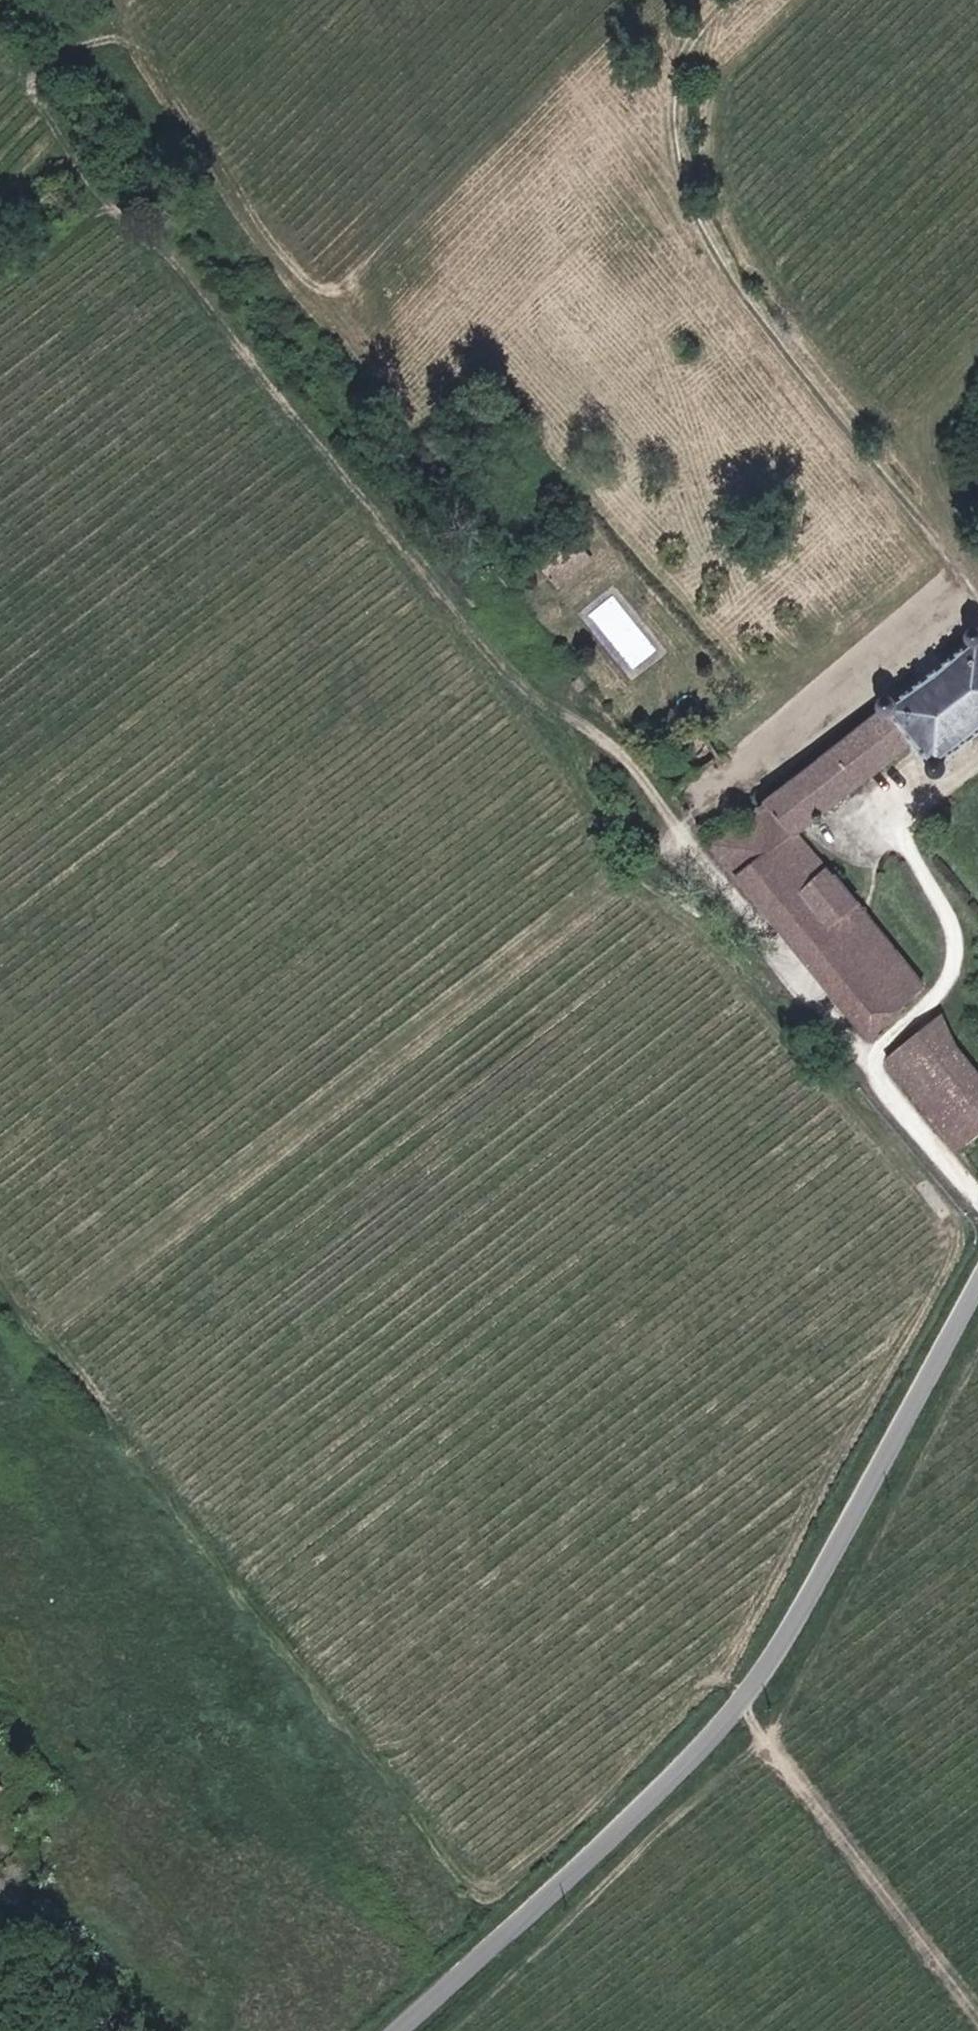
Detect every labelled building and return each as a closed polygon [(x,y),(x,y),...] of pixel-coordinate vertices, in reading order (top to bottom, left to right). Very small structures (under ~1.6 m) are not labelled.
[(570,536),(538,565),(558,587),(590,558),(570,536)] [(916,744),(929,760),(927,763),(927,766),(927,769),(928,772),(929,774),(932,776),(935,777),(939,777),(942,777),(944,775),(947,773),(948,771),(949,768),(949,764),(948,762),(947,761),(977,736),(977,626),(976,626),(974,626),(971,627),(969,628),(967,630),(966,631),(966,633),(965,635),(965,638),(966,642),(967,644),(943,663),(940,659),(935,652),(916,667),(921,673),(925,678),(898,699),(896,696),(893,694),(889,693),(886,693),(884,693),(880,695),(878,698),(877,702),(877,705),(878,709),(880,712),(883,714),(887,715),(889,715),(892,714),(916,744)] [(892,714),(887,708),(766,798),(706,846),(737,884),(868,1041),(900,1015),(931,990),(859,904),(836,875),(833,877),(797,834),(816,819),(818,820),(819,820),(821,820),(823,820),(825,819),(826,817),(826,816),(827,815),(827,813),(826,812),(916,744),(892,714)] [(957,1044),(943,1013),(918,1033),(882,1063),(957,1154),(977,1137),(977,1070),(957,1044)]
